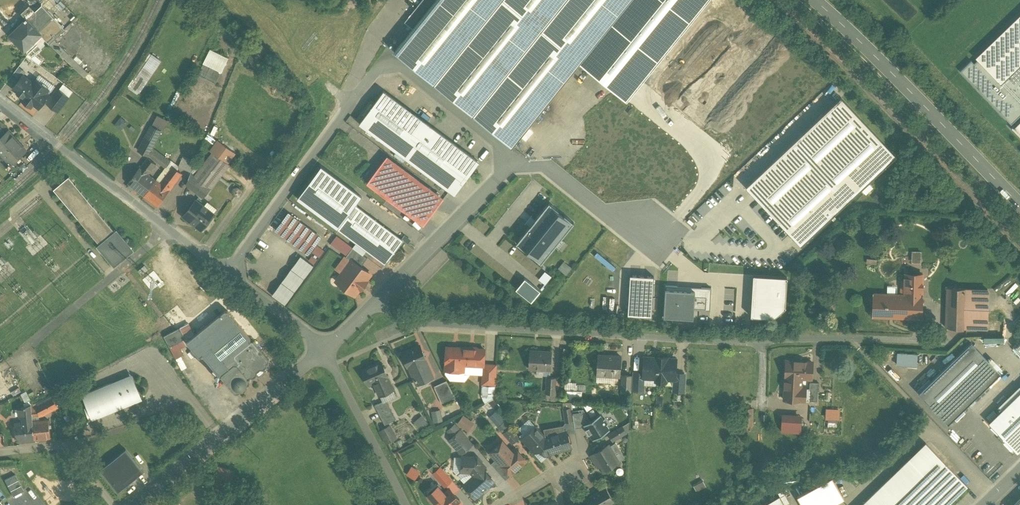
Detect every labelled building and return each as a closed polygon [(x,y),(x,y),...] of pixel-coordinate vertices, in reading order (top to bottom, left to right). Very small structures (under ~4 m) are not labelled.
[(413,29),(394,51),(513,147),(580,63),(631,0),(436,0),(413,29)] [(405,22),(413,29),(436,0),(423,0),(405,22)] [(580,63),(626,101),(707,0),(631,0),(580,63)] [(42,5),(35,12),(30,6),(21,14),(27,19),(50,44),(75,68),(79,64),(54,40),(65,30),(42,5)] [(959,71),(1013,127),(1019,120),(1019,11),(959,71)] [(50,44),(27,19),(25,21),(26,21),(10,36),(28,54),(38,45),(41,49),(48,42),(50,44)] [(211,49),(205,64),(224,72),(231,58),(211,49)] [(218,83),(222,71),(203,65),(199,77),(218,83)] [(33,83),(23,76),(14,89),(26,98),(23,101),(31,107),(34,104),(39,108),(51,92),(36,80),(33,83)] [(68,98),(58,90),(48,103),(58,111),(68,98)] [(480,162),(384,91),(359,123),(455,195),(480,162)] [(746,186),(802,245),(897,155),(841,96),(746,186)] [(260,121),(251,113),(245,120),(254,128),(260,121)] [(121,118),(116,125),(122,130),(128,122),(121,118)] [(1013,127),(1011,129),(1019,138),(1019,120),(1013,127)] [(9,131),(0,139),(0,152),(3,155),(4,154),(12,163),(20,157),(26,151),(9,131)] [(151,132),(141,152),(149,156),(159,137),(151,132)] [(213,153),(195,177),(199,180),(211,189),(229,165),(213,153)] [(12,163),(6,168),(16,178),(29,166),(20,157),(12,163)] [(195,162),(183,157),(179,167),(191,172),(195,162)] [(148,158),(140,168),(128,183),(130,185),(128,187),(133,191),(134,189),(144,196),(156,180),(149,175),(156,165),(148,158)] [(442,201),(385,159),(367,183),(424,225),(442,201)] [(173,166),(160,183),(170,190),(182,174),(173,166)] [(361,197),(321,167),(297,199),(338,229),(355,205),(361,197)] [(117,231),(116,233),(69,177),(54,189),(101,245),(99,246),(115,265),(133,250),(117,231)] [(160,183),(156,180),(144,196),(158,206),(170,191),(170,190),(160,183)] [(199,180),(192,189),(204,198),(211,189),(199,180)] [(214,215),(196,201),(183,216),(202,230),(214,215)] [(549,203),(517,243),(542,264),(574,223),(549,203)] [(404,241),(355,205),(338,229),(357,243),(353,247),(363,255),(367,250),(386,265),(404,241)] [(320,237),(289,214),(277,230),(308,253),(320,237)] [(353,247),(342,239),(337,246),(348,254),(353,247)] [(348,254),(346,257),(352,262),(353,261),(361,267),(368,258),(363,255),(353,247),(348,254)] [(923,262),(923,252),(915,252),(914,262),(923,262)] [(361,267),(353,261),(352,262),(337,282),(355,295),(359,290),(360,291),(368,280),(366,279),(370,274),(361,267)] [(560,268),(567,275),(573,268),(566,262),(560,268)] [(547,271),(541,279),(547,284),(553,277),(547,271)] [(923,275),(905,275),(905,287),(905,295),(904,319),(922,319),(923,295),(923,275)] [(541,291),(525,278),(516,289),(532,302),(541,291)] [(631,320),(654,321),(656,281),(633,280),(631,320)] [(789,283),(755,281),(753,322),(775,323),(788,313),(789,283)] [(716,287),(664,284),(662,322),(696,324),(696,315),(715,316),(716,287)] [(967,289),(947,288),(946,328),(966,329),(967,289)] [(989,290),(967,289),(966,329),(988,330),(988,322),(986,322),(987,311),(989,311),(989,290)] [(901,295),(873,294),(872,310),(870,311),(870,316),(872,317),(904,319),(905,295),(901,295)] [(989,311),(987,311),(986,322),(988,322),(1004,323),(1004,312),(989,311)] [(186,339),(180,328),(164,336),(169,347),(186,339)] [(254,341),(251,341),(234,355),(234,357),(239,363),(237,364),(234,364),(222,374),(222,377),(235,393),(238,393),(241,391),(243,391),(247,388),(247,385),(250,383),(250,380),(249,379),(251,377),(253,378),(257,375),(258,371),(260,369),(264,369),(267,366),(268,363),(269,362),(269,359),(254,341)] [(971,343),(919,394),(948,424),(954,419),(956,421),(965,412),(962,410),(1001,373),(971,343)] [(420,346),(402,353),(409,369),(410,368),(417,384),(434,377),(420,346)] [(462,348),(447,347),(446,370),(455,371),(455,372),(456,372),(457,365),(462,365),(463,373),(471,373),(471,365),(484,366),(485,349),(477,349),(477,347),(462,347),(462,348)] [(552,352),(530,351),(529,369),(551,370),(552,352)] [(900,352),(900,366),(921,366),(921,353),(900,352)] [(621,357),(598,355),(597,375),(620,377),(621,357)] [(656,358),(644,358),(643,373),(643,377),(644,377),(656,378),(656,381),(666,382),(666,379),(674,379),(675,379),(675,373),(676,359),(667,359),(667,358),(656,357),(656,358)] [(813,363),(787,361),(784,400),(800,401),(801,388),(800,388),(800,379),(812,379),(813,363)] [(381,363),(362,371),(369,385),(374,383),(380,396),(393,390),(381,363)] [(497,365),(490,364),(489,385),(496,386),(497,365)] [(644,377),(643,377),(643,373),(634,372),(633,390),(643,391),(644,377)] [(675,373),(675,379),(674,379),(674,391),(683,392),(684,374),(675,373)] [(132,374),(82,395),(87,407),(85,408),(90,421),(143,399),(132,374)] [(632,376),(623,376),(622,393),(631,393),(632,376)] [(556,378),(547,378),(546,394),(555,394),(556,378)] [(447,381),(434,387),(442,404),(456,397),(447,381)] [(819,383),(810,382),(809,389),(801,388),(800,401),(817,402),(819,383)] [(0,392),(0,405),(21,394),(16,384),(0,392)] [(989,423),(1017,453),(1019,450),(1019,393),(989,423)] [(53,397),(38,405),(38,403),(31,405),(33,417),(39,417),(44,415),(58,408),(53,397)] [(386,400),(375,406),(385,425),(397,419),(386,400)] [(31,405),(19,408),(20,417),(23,419),(23,423),(16,424),(18,441),(35,439),(33,422),(33,417),(31,405)] [(571,408),(564,409),(566,423),(573,422),(571,408)] [(842,427),(841,408),(829,408),(829,427),(842,427)] [(584,425),(590,421),(583,409),(572,411),(575,429),(582,428),(584,426),(584,425)] [(753,409),(743,409),(743,425),(753,425),(753,409)] [(433,411),(435,423),(444,421),(442,410),(433,411)] [(590,421),(584,425),(584,426),(586,429),(585,430),(588,435),(589,434),(593,440),(610,430),(607,425),(608,424),(605,418),(604,419),(601,414),(590,421)] [(801,415),(783,414),(782,432),(800,433),(801,415)] [(416,422),(422,430),(430,423),(423,415),(416,422)] [(465,415),(459,423),(471,433),(477,424),(465,415)] [(49,420),(33,422),(35,439),(51,438),(49,420)] [(72,422),(67,424),(72,433),(77,431),(72,422)] [(519,438),(505,422),(498,427),(513,444),(519,438)] [(473,444),(455,425),(448,431),(453,437),(449,441),(461,454),(473,444)] [(390,426),(380,431),(387,443),(396,438),(390,426)] [(567,431),(546,437),(536,427),(528,434),(542,449),(540,450),(545,456),(551,454),(551,453),(562,450),(563,451),(572,448),(567,431)] [(623,427),(609,435),(613,442),(627,433),(623,427)] [(542,449),(528,434),(522,439),(534,453),(540,450),(542,449)] [(515,448),(512,451),(503,441),(490,452),(492,453),(490,454),(495,460),(497,459),(511,475),(512,475),(520,468),(520,467),(527,461),(515,448)] [(862,504),(948,504),(968,486),(926,443),(862,504)] [(609,445),(591,456),(599,467),(601,466),(604,471),(619,462),(609,445)] [(126,450),(100,470),(118,493),(144,472),(126,450)] [(477,458),(463,457),(462,471),(471,472),(474,476),(465,483),(466,484),(464,486),(474,498),(476,496),(477,497),(483,492),(485,492),(489,489),(489,487),(488,486),(494,481),(483,468),(483,464),(477,458)] [(511,475),(497,459),(495,460),(491,464),(506,480),(511,475)] [(228,470),(219,467),(213,486),(223,489),(228,470)] [(440,467),(434,474),(445,487),(452,481),(440,467)] [(412,468),(408,474),(414,479),(418,472),(412,468)] [(17,474),(5,480),(13,497),(26,490),(17,474)] [(799,497),(803,504),(836,504),(845,500),(833,479),(799,497)] [(450,489),(444,494),(438,487),(437,487),(439,490),(431,497),(429,495),(428,495),(436,504),(461,504),(462,503),(450,489)] [(584,500),(587,504),(609,504),(614,502),(606,487),(584,500)]
